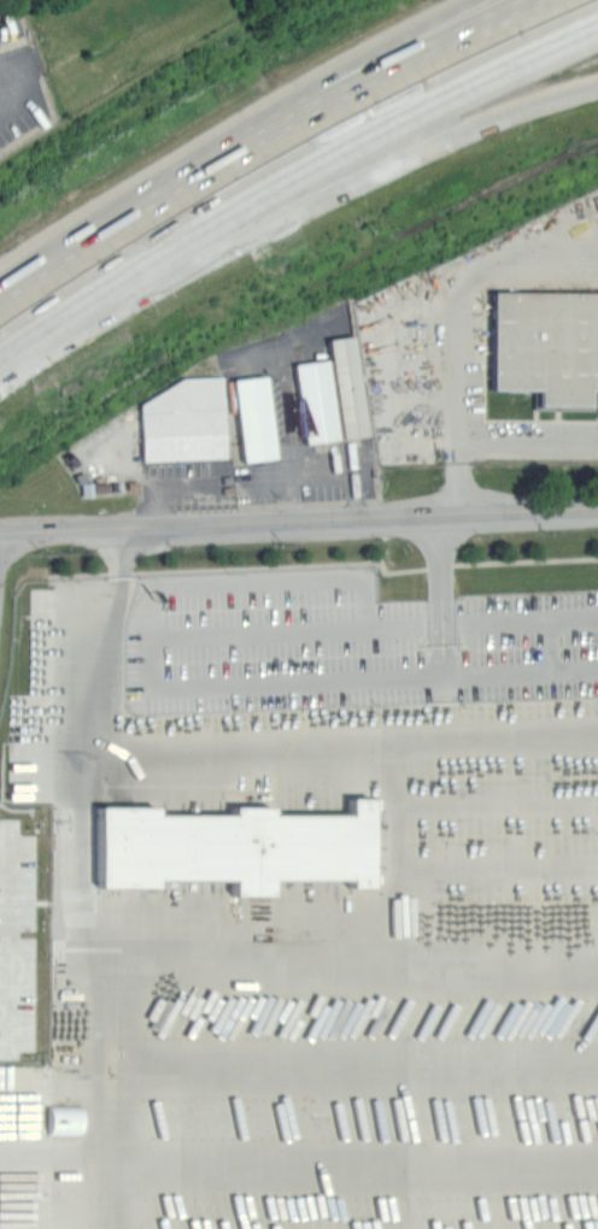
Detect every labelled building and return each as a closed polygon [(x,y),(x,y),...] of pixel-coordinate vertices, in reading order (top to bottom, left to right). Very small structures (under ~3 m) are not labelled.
[(537,389),(537,406),(592,406),(592,389),(597,389),(597,291),(493,289),(491,388),(537,389)] [(328,339),(330,358),(341,437),(367,434),(352,335),(328,339)] [(293,364),(305,443),(339,439),(327,359),(293,364)] [(241,460),(275,457),(266,376),(264,376),(233,378),(241,460)] [(142,460),(224,458),(221,377),(182,378),(140,404),(142,460)] [(96,886),(157,887),(157,878),(233,880),(231,893),(270,893),(270,878),(347,878),(347,887),(370,887),(371,798),(348,798),(348,815),(270,813),(271,806),(233,806),(233,815),(156,813),(156,806),(98,805),(96,886)]
